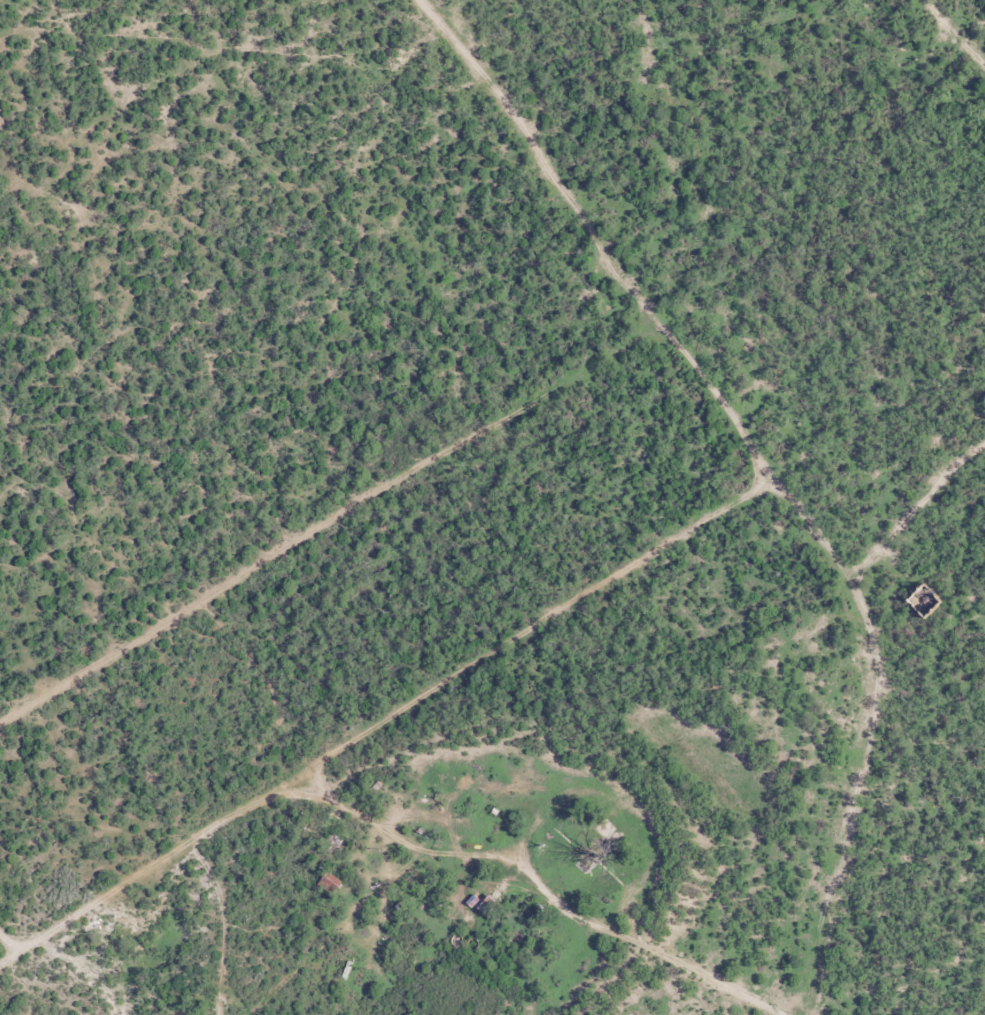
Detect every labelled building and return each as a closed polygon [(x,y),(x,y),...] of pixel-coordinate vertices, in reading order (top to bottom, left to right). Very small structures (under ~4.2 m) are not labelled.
[(560,849),(578,868),(598,849),(580,830),(560,849)]
